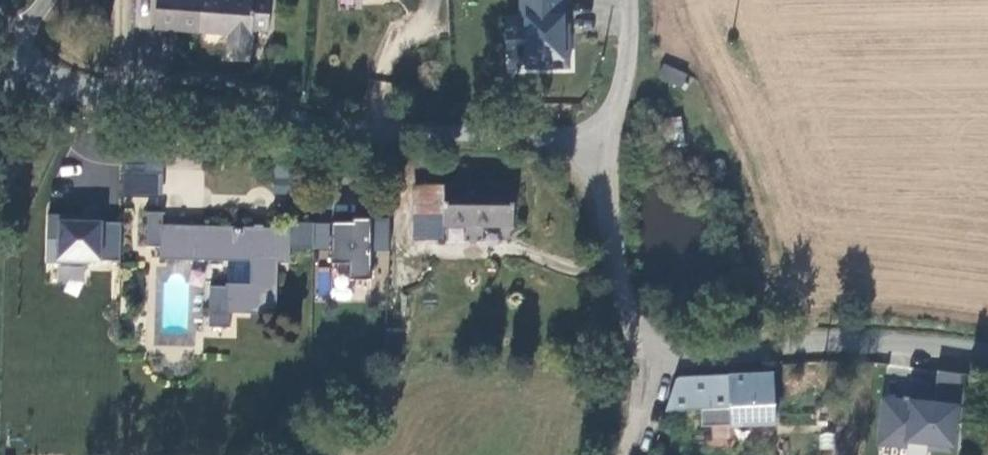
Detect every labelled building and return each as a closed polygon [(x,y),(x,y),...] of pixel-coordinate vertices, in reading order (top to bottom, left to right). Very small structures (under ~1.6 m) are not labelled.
[(153,28),(230,31),(229,51),(251,52),(252,26),(266,27),(267,0),(154,0),(153,28)] [(585,0),(570,0),(571,9),(586,7),(585,0)] [(583,73),(585,39),(574,38),(572,72),(583,73)] [(666,80),(690,88),(695,74),(671,66),(666,80)] [(682,118),(663,117),(662,142),(681,143),(682,118)] [(416,182),(416,225),(441,225),(441,185),(441,183),(416,182)] [(510,226),(510,185),(441,185),(441,225),(441,226),(510,226)] [(293,245),(318,246),(319,219),(293,218),(293,224),(163,221),(163,209),(148,209),(147,242),(162,242),(162,256),(252,258),(251,283),(211,283),(210,323),(231,324),(231,313),(281,314),(283,260),(293,261),(293,245)] [(43,259),(119,265),(122,221),(47,215),(43,259)] [(372,251),(388,251),(388,218),(373,218),(372,251)] [(369,223),(322,222),(322,252),(369,253),(369,223)] [(441,236),(441,226),(441,225),(416,225),(410,225),(410,236),(441,236)] [(83,280),(83,264),(58,263),(57,279),(83,280)] [(328,293),(330,269),(318,268),(316,292),(328,293)] [(677,374),(668,409),(731,408),(731,422),(778,421),(777,372),(677,374)] [(954,453),(959,405),(880,397),(876,445),(954,453)]
